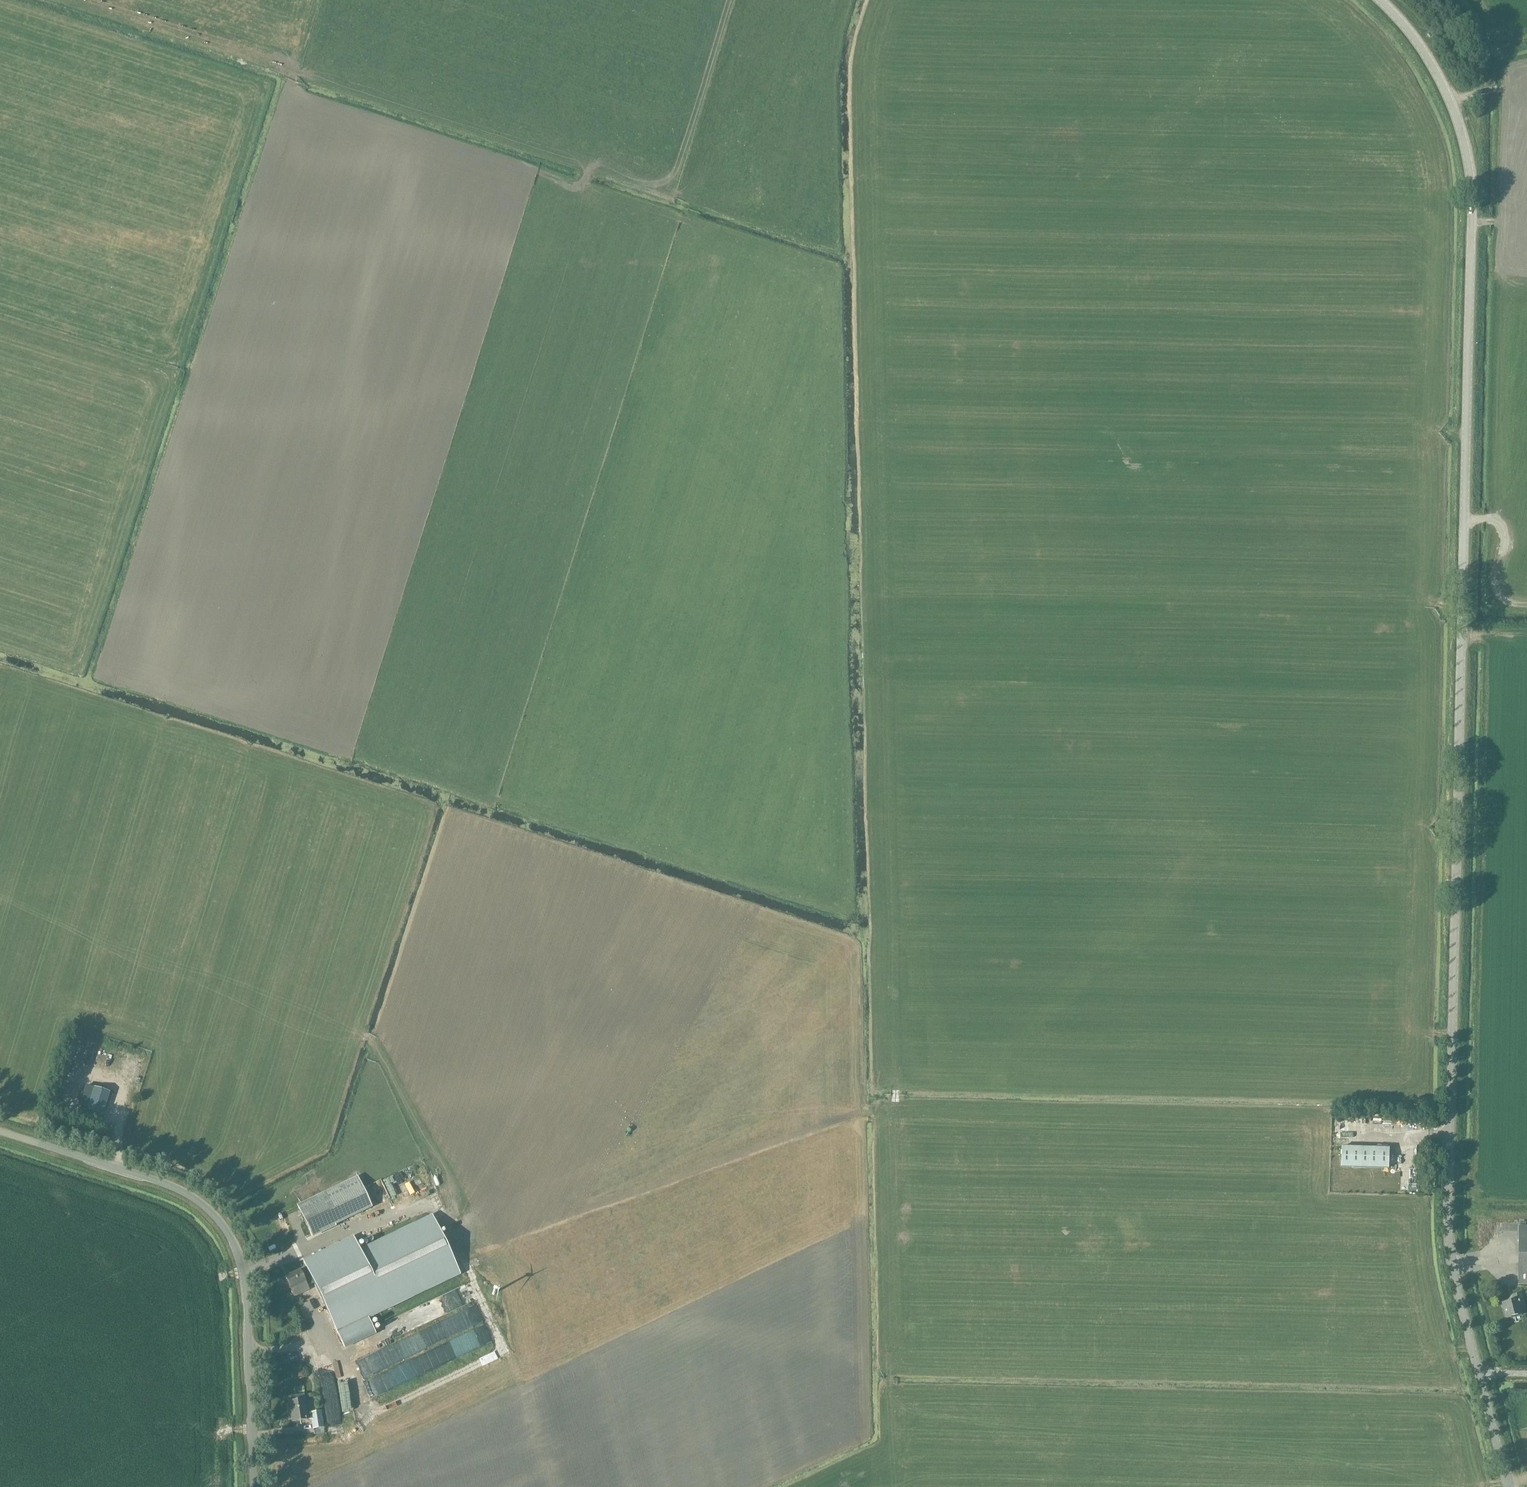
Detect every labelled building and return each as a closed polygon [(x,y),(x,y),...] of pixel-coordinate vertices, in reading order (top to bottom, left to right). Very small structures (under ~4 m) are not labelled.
[(95,1087),(88,1110),(104,1115),(111,1092),(95,1087)] [(1393,1136),(1393,1127),(1372,1126),(1372,1119),(1366,1119),(1365,1135),(1393,1136)] [(1343,1147),(1342,1167),(1390,1168),(1390,1148),(1343,1147)] [(358,1179),(298,1207),(312,1236),(311,1234),(334,1223),(335,1225),(372,1208),(358,1179)] [(1497,1215),(1496,1230),(1505,1230),(1505,1215),(1497,1215)] [(304,1262),(306,1268),(307,1269),(313,1283),(344,1347),(375,1333),(367,1317),(460,1274),(433,1217),(360,1251),(354,1238),(304,1262)] [(1520,1225),(1518,1283),(1526,1284),(1526,1226),(1520,1225)] [(301,1272),(300,1270),(285,1277),(291,1290),(292,1290),(295,1296),(309,1289),(307,1286),(313,1283),(307,1269),(301,1272)] [(1523,1301),(1521,1294),(1513,1296),(1515,1300),(1504,1303),(1508,1318),(1522,1314),(1518,1303),(1523,1301)] [(324,1426),(322,1410),(307,1412),(304,1393),(291,1395),(292,1400),(290,1401),(288,1403),(289,1407),(291,1408),(293,1420),(312,1417),(313,1428),(324,1426)]
